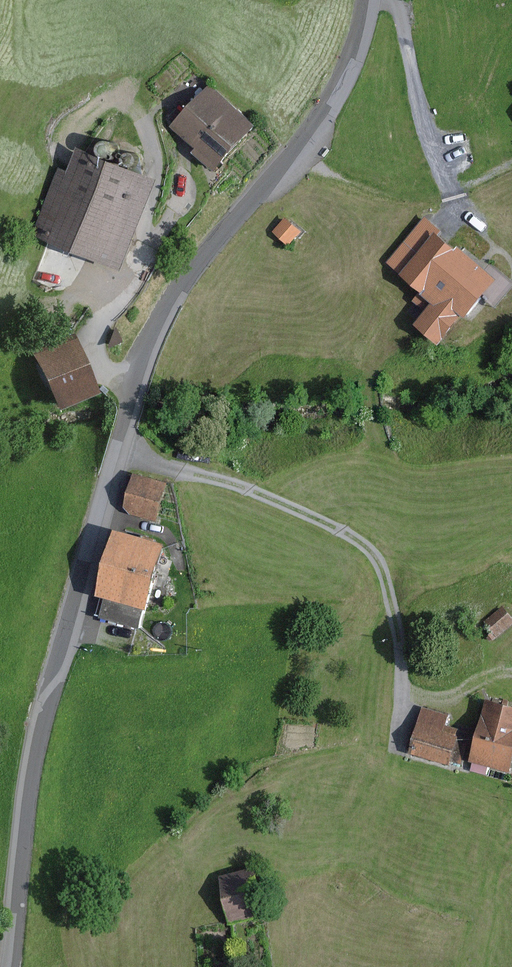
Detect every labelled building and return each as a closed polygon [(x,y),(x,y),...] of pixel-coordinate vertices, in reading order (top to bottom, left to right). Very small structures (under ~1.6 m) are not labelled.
[(249,129),(201,86),(163,127),(210,170),(249,129)] [(111,271),(144,176),(68,150),(35,245),(111,271)] [(423,225),(391,264),(438,303),(420,324),(437,338),(460,310),(463,312),(489,281),(423,225)] [(84,391),(61,334),(18,352),(40,408),(84,391)] [(159,482),(129,472),(116,511),(145,521),(159,482)] [(157,547),(114,530),(87,595),(130,613),(157,547)] [(496,610),(475,626),(488,642),(508,627),(496,610)] [(461,764),(499,774),(511,727),(511,710),(477,701),(461,764)] [(418,716),(404,757),(443,770),(457,729),(418,716)] [(244,875),(211,878),(215,922),(248,919),(244,875)]
